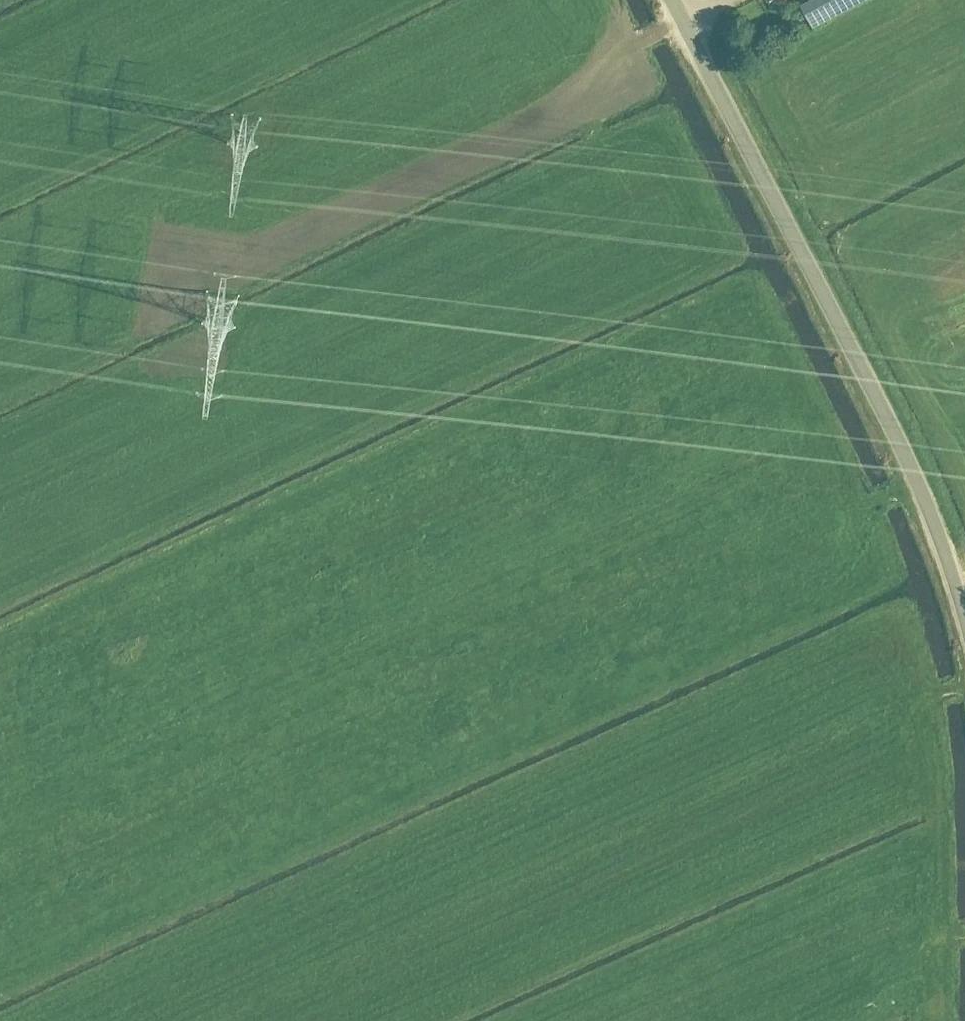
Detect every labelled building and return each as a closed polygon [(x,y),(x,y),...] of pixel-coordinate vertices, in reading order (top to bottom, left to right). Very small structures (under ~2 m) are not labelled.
[(789,0),(767,0),(771,9),(789,0)] [(800,4),(812,28),(865,0),(808,0),(800,4)]
